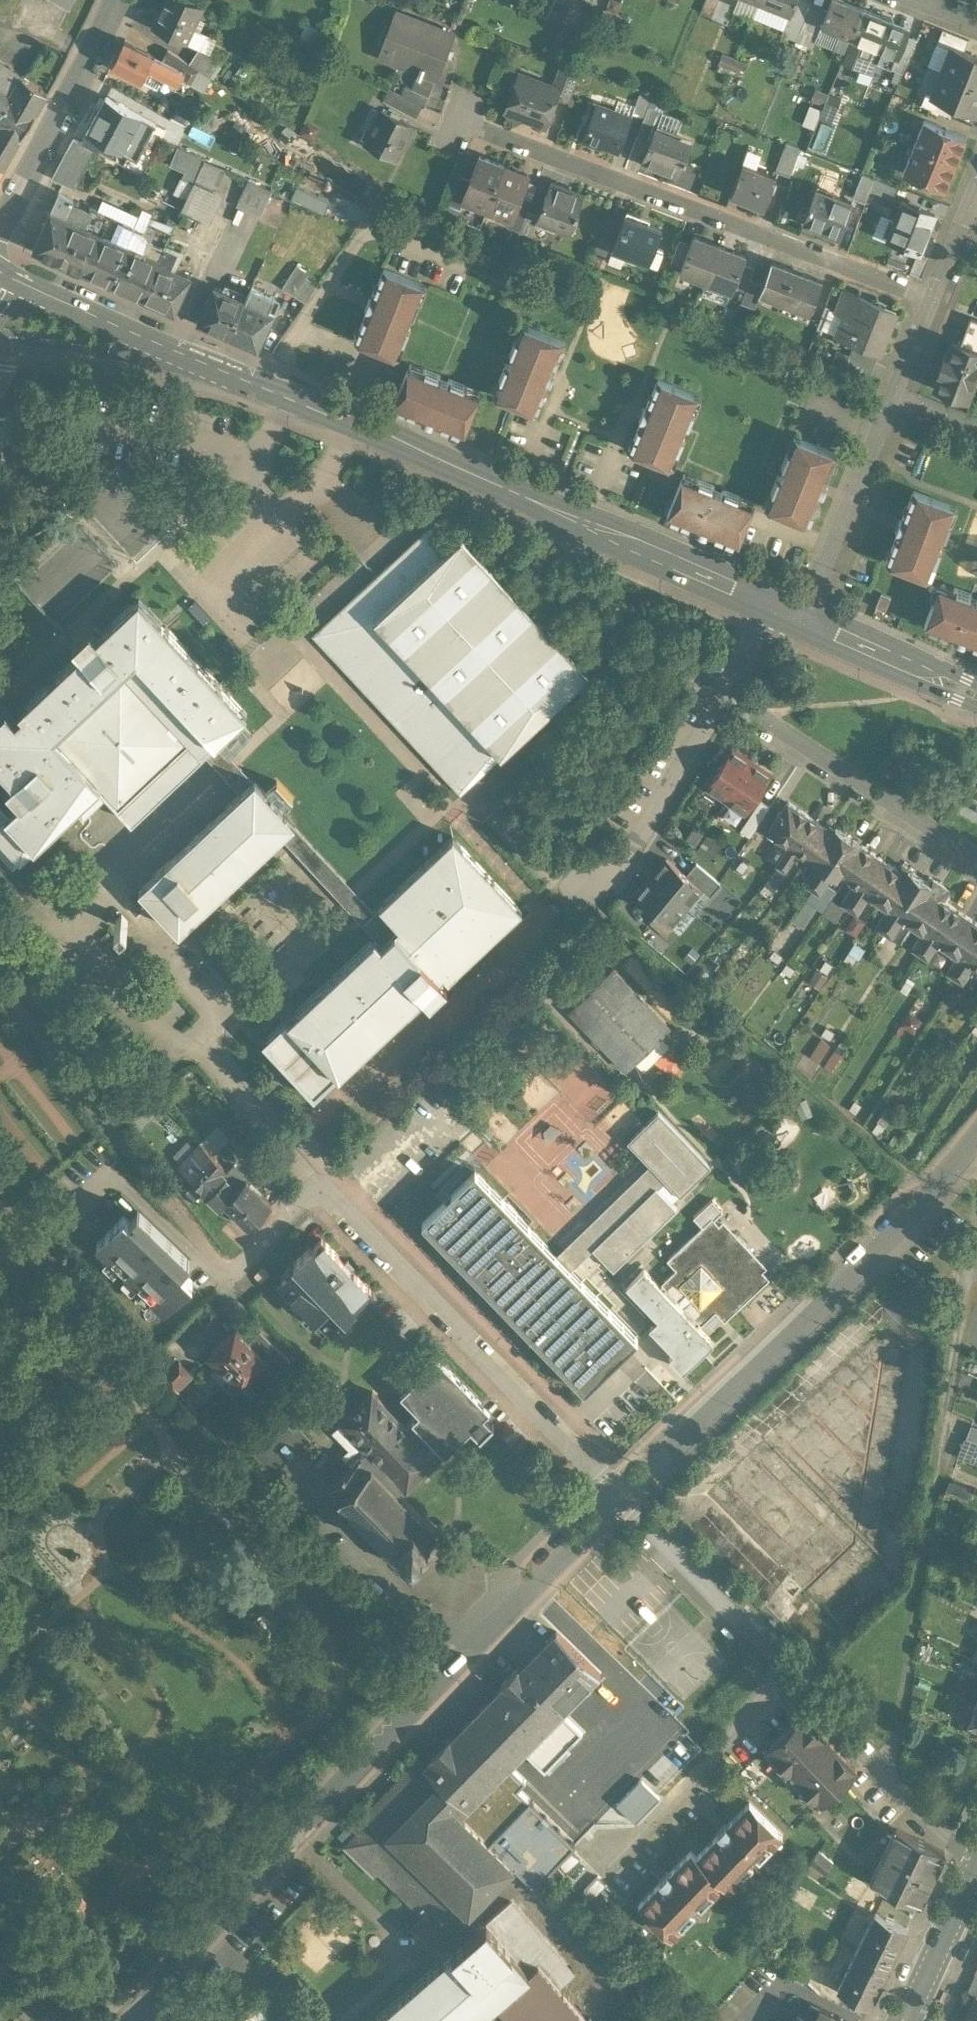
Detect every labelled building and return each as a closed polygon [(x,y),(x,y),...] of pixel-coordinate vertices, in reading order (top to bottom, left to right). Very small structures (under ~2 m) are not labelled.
[(185,0),(164,0),(153,25),(185,39),(201,7),(185,0)] [(758,1),(788,13),(793,0),(758,0),(758,1)] [(838,0),(830,0),(820,25),(851,37),(861,9),(838,0)] [(891,21),(861,9),(851,37),(841,60),(860,67),(869,44),(880,49),(891,21)] [(617,14),(604,10),(601,19),(613,24),(617,14)] [(452,34),(396,12),(380,52),(406,62),(405,67),(415,71),(418,72),(416,75),(420,77),(421,73),(435,79),(452,34)] [(629,19),(617,14),(613,24),(625,28),(629,19)] [(969,40),(942,30),(936,44),(949,50),(950,48),(963,54),(969,40)] [(913,43),(892,35),(883,57),(904,66),(913,43)] [(161,60),(124,41),(111,66),(141,82),(148,68),(178,84),(181,78),(184,71),(161,60)] [(950,48),(949,50),(940,71),(976,87),(976,60),(963,54),(950,48)] [(199,70),(167,49),(161,60),(184,71),(181,78),(191,83),(199,70)] [(735,59),(723,55),(720,64),(731,69),(735,59)] [(747,64),(735,59),(731,69),(744,74),(747,64)] [(581,68),(561,61),(552,86),(559,89),(555,97),(568,102),(581,68)] [(11,94),(21,77),(0,62),(0,87),(11,94)] [(427,94),(435,79),(421,73),(420,77),(416,75),(418,72),(415,71),(409,86),(427,94)] [(940,71),(930,95),(930,96),(955,106),(974,114),(976,107),(976,87),(940,71)] [(21,77),(11,94),(0,112),(0,125),(2,126),(21,139),(47,94),(21,77)] [(537,80),(534,86),(517,79),(516,83),(511,85),(509,89),(511,94),(505,110),(508,117),(518,121),(523,119),(544,127),(555,97),(559,89),(552,86),(537,80)] [(409,86),(404,85),(399,95),(421,106),(427,94),(409,86)] [(0,87),(0,112),(11,94),(0,87)] [(389,90),(384,101),(415,117),(421,106),(399,95),(389,90)] [(827,95),(816,90),(812,99),(824,104),(827,95)] [(955,106),(930,96),(930,95),(925,93),(919,106),(950,118),(955,106)] [(840,100),(827,95),(824,104),(818,117),(831,123),(840,100)] [(140,116),(106,97),(87,132),(106,142),(121,150),(140,116)] [(629,119),(596,106),(583,141),(601,148),(602,145),(617,151),(629,119)] [(662,113),(647,107),(636,136),(650,141),(655,130),(656,130),(662,113)] [(411,126),(381,111),(364,143),(395,159),(411,126)] [(967,137),(924,120),(914,146),(956,163),(967,137)] [(0,128),(0,168),(3,170),(21,139),(2,126),(0,128)] [(656,130),(655,130),(650,141),(643,162),(677,175),(683,160),(684,161),(686,157),(684,156),(689,143),(656,130)] [(106,142),(87,132),(81,143),(92,149),(100,153),(106,142)] [(81,143),(73,138),(51,178),(72,188),(92,149),(81,143)] [(787,172),(796,146),(783,141),(774,168),(787,172)] [(190,208),(219,220),(231,191),(219,187),(229,161),(183,143),(175,162),(187,167),(178,190),(194,197),(190,208)] [(956,163),(914,146),(903,172),(945,190),(956,163)] [(469,179),(461,200),(463,201),(486,209),(502,166),(477,157),(469,179)] [(776,177),(743,164),(731,195),(764,208),(776,177)] [(525,175),(502,166),(486,209),(509,218),(517,197),(525,175)] [(458,175),(446,204),(460,210),(463,201),(461,200),(469,179),(458,175)] [(246,208),(266,215),(277,187),(251,177),(232,228),(237,230),(246,208)] [(897,187),(874,178),(869,191),(892,200),(897,187)] [(300,184),(295,198),(329,211),(334,197),(300,184)] [(537,215),(534,224),(535,224),(553,231),(554,226),(568,231),(574,217),(576,217),(578,212),(576,211),(581,197),(549,185),(537,215)] [(851,203),(816,190),(803,223),(838,236),(851,203)] [(89,210),(72,202),(73,200),(58,193),(50,209),(103,234),(85,274),(95,279),(122,222),(90,208),(89,210)] [(530,201),(517,197),(509,218),(506,227),(518,232),(526,211),(530,201)] [(934,216),(901,203),(887,238),(920,251),(934,216)] [(103,234),(50,209),(32,249),(85,274),(103,234)] [(526,211),(518,232),(531,236),(535,224),(534,224),(537,215),(526,211)] [(659,230),(638,222),(640,218),(626,213),(612,250),(647,263),(659,230)] [(616,226),(603,221),(592,249),(605,254),(616,226)] [(122,222),(95,279),(107,284),(125,245),(133,227),(122,222)] [(139,240),(134,238),(130,247),(125,245),(107,284),(139,299),(156,263),(163,247),(169,235),(146,224),(139,240)] [(681,267),(679,272),(705,282),(718,248),(692,238),(689,245),(681,267)] [(689,245),(678,241),(669,263),(681,267),(689,245)] [(163,247),(156,263),(170,269),(177,254),(163,247)] [(718,248),(705,282),(731,292),(733,287),(742,265),(744,258),(718,248)] [(170,269),(156,263),(139,299),(172,313),(188,278),(170,269)] [(819,283),(772,264),(758,301),(806,319),(819,283)] [(317,284),(305,276),(308,272),(297,265),(282,287),(293,294),(305,302),(317,284)] [(752,269),(742,265),(733,287),(744,291),(748,280),(752,269)] [(426,284),(383,267),(371,297),(368,296),(364,307),(366,308),(355,337),(398,354),(398,353),(391,350),(396,337),(403,340),(410,323),(407,322),(411,313),(414,314),(421,296),(414,293),(418,283),(426,286),(426,284)] [(744,291),(739,304),(749,308),(758,284),(748,280),(744,291)] [(243,304),(209,288),(193,322),(227,337),(243,304)] [(894,308),(844,289),(835,312),(844,316),(838,333),(857,341),(879,349),(894,308)] [(270,316),(243,304),(227,337),(255,350),(270,316)] [(970,317),(961,340),(976,346),(976,320),(970,317)] [(524,339),(517,335),(510,352),(514,354),(510,363),(506,362),(499,379),(507,383),(502,394),(494,391),(494,393),(537,410),(549,379),(552,380),(555,370),(553,369),(565,340),(522,323),(522,325),(528,327),(524,339)] [(952,343),(947,357),(945,356),(939,372),(941,373),(935,387),(967,399),(976,371),(976,346),(961,340),(959,345),(952,343)] [(857,341),(848,365),(870,373),(879,349),(857,341)] [(419,375),(408,371),(410,364),(409,363),(393,405),(422,416),(421,419),(431,422),(432,420),(463,432),(479,390),(477,390),(475,397),(463,393),(466,385),(448,378),(446,382),(439,379),(440,375),(422,368),(419,375)] [(0,365),(0,408),(12,409),(16,366),(0,365)] [(702,395),(659,378),(647,407),(644,406),(640,417),(643,418),(631,447),(674,464),(674,463),(667,460),(672,448),(679,450),(686,433),(683,432),(686,424),(689,425),(696,409),(688,405),(693,393),(701,396),(702,395)] [(50,408),(40,406),(38,419),(48,421),(50,408)] [(0,434),(0,448),(1,453),(30,457),(31,438),(0,434)] [(801,441),(796,454),(788,451),(781,468),(789,471),(786,480),(778,477),(771,494),(778,497),(774,508),(766,505),(766,506),(810,523),(821,494),(824,495),(828,485),(825,483),(837,454),(794,437),(793,438),(801,441)] [(696,486),(683,481),(685,474),(684,474),(668,516),(696,527),(695,529),(707,534),(708,531),(739,543),(755,501),(753,501),(750,509),(738,504),(742,496),(724,490),(723,492),(715,489),(716,486),(698,479),(696,486)] [(913,491),(901,521),(899,520),(895,531),(897,532),(886,562),(929,578),(929,577),(922,574),(926,562),(934,565),(941,547),(937,546),(940,537),(944,539),(951,521),(943,518),(947,506),(955,509),(956,508),(913,491)] [(585,674),(460,541),(451,549),(430,527),(353,598),(375,620),(353,640),(335,656),(459,791),(585,674)] [(970,598),(971,595),(954,588),(951,596),(937,590),(935,597),(931,598),(933,602),(924,626),(954,637),(953,639),(964,644),(965,641),(976,646),(976,601),(970,598)] [(890,596),(881,593),(875,607),(884,611),(890,596)] [(96,640),(88,631),(73,645),(81,654),(25,706),(28,708),(15,720),(5,710),(0,715),(0,750),(2,752),(0,754),(0,765),(14,781),(8,787),(20,800),(8,812),(0,803),(0,850),(12,863),(76,804),(83,811),(104,791),(117,804),(131,820),(201,755),(245,714),(224,691),(139,600),(96,640)] [(751,761),(731,748),(706,787),(726,800),(751,761)] [(771,775),(751,761),(726,800),(746,813),(771,775)] [(246,790),(141,887),(176,924),(179,927),(285,828),(292,821),(255,781),(246,790)] [(759,800),(739,830),(749,837),(769,807),(759,800)] [(810,816),(787,801),(768,830),(790,845),(810,816)] [(828,828),(810,816),(790,845),(798,850),(809,857),(828,828)] [(687,826),(682,837),(712,850),(717,838),(687,826)] [(832,830),(828,828),(809,857),(817,862),(825,868),(847,834),(835,826),(832,830)] [(847,834),(825,868),(832,873),(836,875),(838,871),(845,876),(864,846),(847,834)] [(374,939),(264,1041),(314,1094),(423,992),(430,999),(444,985),(438,978),(443,973),(448,979),(457,970),(456,970),(520,910),(453,838),(380,906),(400,927),(393,934),(380,946),(374,939)] [(782,857),(777,865),(784,870),(798,850),(790,845),(782,857)] [(864,846),(845,876),(854,882),(862,887),(882,857),(864,846)] [(773,851),(767,859),(777,865),(782,857),(773,851)] [(882,857),(862,887),(869,892),(880,899),(899,869),(882,857)] [(685,875),(666,858),(650,877),(686,906),(701,888),(685,875)] [(825,868),(817,862),(804,882),(812,887),(825,868)] [(720,883),(695,863),(685,875),(701,888),(710,896),(720,883)] [(825,868),(812,887),(819,892),(832,873),(825,868)] [(907,869),(905,873),(899,869),(880,899),(888,905),(897,910),(918,876),(907,869)] [(930,884),(918,876),(897,910),(905,916),(915,922),(934,893),(928,888),(930,884)] [(686,906),(650,877),(635,895),(656,913),(670,925),(686,906)] [(862,887),(854,882),(841,901),(850,906),(862,887)] [(862,887),(850,906),(857,911),(869,892),(862,887)] [(934,893),(915,922),(924,929),(933,934),(952,904),(934,893)] [(969,916),(952,904),(933,934),(940,939),(949,945),(969,916)] [(888,905),(876,924),(884,930),(897,910),(888,905)] [(905,916),(897,910),(884,930),(892,935),(905,916)] [(121,913),(114,919),(120,926),(127,919),(121,913)] [(670,925),(656,913),(649,922),(667,938),(675,928),(670,925)] [(949,945),(959,952),(967,957),(976,942),(976,921),(969,916),(949,945)] [(924,929),(912,946),(920,951),(933,934),(924,929)] [(940,939),(933,934),(920,951),(928,957),(940,939)] [(967,957),(974,962),(976,964),(976,942),(967,957)] [(959,952),(947,970),(956,975),(967,957),(959,952)] [(967,957),(956,975),(963,980),(974,962),(967,957)] [(669,1025),(612,967),(569,1010),(625,1068),(669,1025)] [(797,996),(814,1001),(818,985),(801,980),(797,996)] [(819,1034),(808,1051),(830,1065),(841,1048),(819,1034)] [(711,1163),(659,1110),(629,1139),(650,1161),(657,1168),(649,1177),(655,1184),(657,1186),(665,1178),(680,1193),(711,1163)] [(271,1203),(233,1165),(223,1175),(219,1171),(224,1166),(201,1144),(179,1166),(220,1206),(223,1202),(248,1227),(271,1203)] [(650,1161),(555,1253),(569,1268),(592,1246),(655,1184),(649,1177),(657,1168),(650,1161)] [(555,1253),(475,1170),(422,1221),(583,1388),(636,1337),(569,1268),(555,1253)] [(655,1184),(592,1246),(613,1267),(677,1205),(657,1186),(655,1184)] [(702,1226),(668,1259),(677,1268),(662,1282),(664,1283),(660,1287),(643,1268),(626,1284),(658,1317),(649,1326),(674,1351),(669,1356),(682,1370),(712,1341),(696,1323),(699,1320),(701,1321),(715,1308),(724,1317),(767,1276),(750,1258),(755,1254),(732,1231),(728,1235),(712,1218),(722,1209),(712,1198),(693,1216),(702,1226)] [(189,1262),(137,1212),(129,1221),(124,1215),(96,1244),(165,1310),(193,1282),(181,1270),(189,1262)] [(321,1239),(312,1248),(310,1246),(293,1263),(296,1266),(281,1280),(294,1293),(292,1294),(315,1318),(316,1316),(331,1331),(356,1307),(354,1305),(370,1290),(367,1286),(368,1286),(354,1271),(353,1272),(338,1257),(339,1256),(325,1242),(324,1242),(321,1239)] [(215,1315),(194,1348),(203,1354),(224,1321),(215,1315)] [(248,1342),(235,1329),(208,1355),(239,1386),(260,1366),(266,1360),(248,1342)] [(266,1360),(260,1366),(273,1379),(291,1361),(260,1330),(248,1342),(266,1360)] [(489,1408),(438,1355),(400,1392),(419,1411),(404,1425),(437,1459),(470,1427),(479,1437),(493,1423),(483,1413),(489,1408)] [(178,1361),(162,1376),(171,1386),(187,1370),(178,1361)] [(198,1380),(191,1396),(210,1403),(216,1388),(198,1380)] [(404,1425),(370,1391),(339,1422),(365,1449),(360,1454),(364,1459),(366,1457),(373,1464),(372,1466),(400,1496),(438,1459),(437,1459),(404,1425)] [(972,1420),(967,1432),(976,1436),(976,1422),(972,1420)] [(373,1464),(366,1457),(364,1459),(360,1454),(357,1457),(358,1458),(328,1488),(388,1550),(387,1555),(396,1563),(401,1563),(403,1565),(411,1556),(413,1556),(413,1555),(415,1554),(415,1556),(418,1556),(418,1554),(425,1547),(427,1547),(427,1545),(426,1544),(426,1542),(427,1543),(428,1540),(435,1533),(434,1525),(426,1517),(422,1517),(400,1496),(372,1466),(373,1464)] [(288,1476),(273,1491),(288,1506),(303,1491),(288,1476)] [(523,1782),(508,1767),(524,1751),(545,1771),(582,1732),(562,1712),(599,1674),(556,1632),(519,1670),(517,1668),(512,1673),(501,1685),(502,1686),(451,1739),(449,1738),(432,1756),(433,1757),(426,1765),(469,1807),(461,1816),(513,1867),(533,1885),(573,1844),(553,1825),(515,1789),(523,1782)] [(969,1669),(964,1680),(976,1686),(976,1673),(969,1669)] [(856,1768),(803,1714),(768,1748),(821,1803),(856,1768)] [(426,1765),(420,1758),(354,1826),(360,1832),(345,1847),(375,1876),(379,1873),(445,1937),(513,1867),(461,1816),(469,1807),(426,1765)] [(659,1797),(642,1780),(618,1804),(635,1821),(659,1797)] [(689,1852),(668,1874),(664,1874),(656,1882),(658,1884),(636,1906),(670,1939),(671,1937),(665,1931),(674,1922),(680,1928),(693,1915),(690,1912),(696,1906),(699,1909),(713,1895),(707,1889),(715,1880),(721,1887),(723,1885),(729,1891),(730,1890),(724,1884),(733,1874),(739,1880),(752,1866),(750,1864),(756,1857),(759,1860),(771,1847),(766,1841),(775,1832),(781,1838),(782,1836),(749,1803),(725,1826),(723,1825),(715,1832),(717,1834),(694,1857),(689,1852)] [(944,1851),(896,1828),(870,1881),(918,1904),(944,1851)] [(833,1864),(819,1852),(811,1863),(825,1874),(833,1864)] [(372,2020),(472,2020),(494,2002),(511,2020),(584,2020),(586,2019),(557,1985),(571,1972),(509,1902),(372,2020)] [(907,1928),(875,1914),(839,1990),(870,2005),(907,1928)] [(796,1953),(787,1974),(806,1982),(815,1961),(796,1953)] [(975,1973),(967,1990),(976,1994),(976,1995),(976,1974),(975,1973)] [(976,1994),(964,2020),(976,2020),(976,1995),(976,1994)] [(266,2010),(256,1998),(230,2020),(253,2020),(266,2010)] [(820,2006),(813,2019),(808,2016),(806,2020),(850,2020),(820,2006)]
